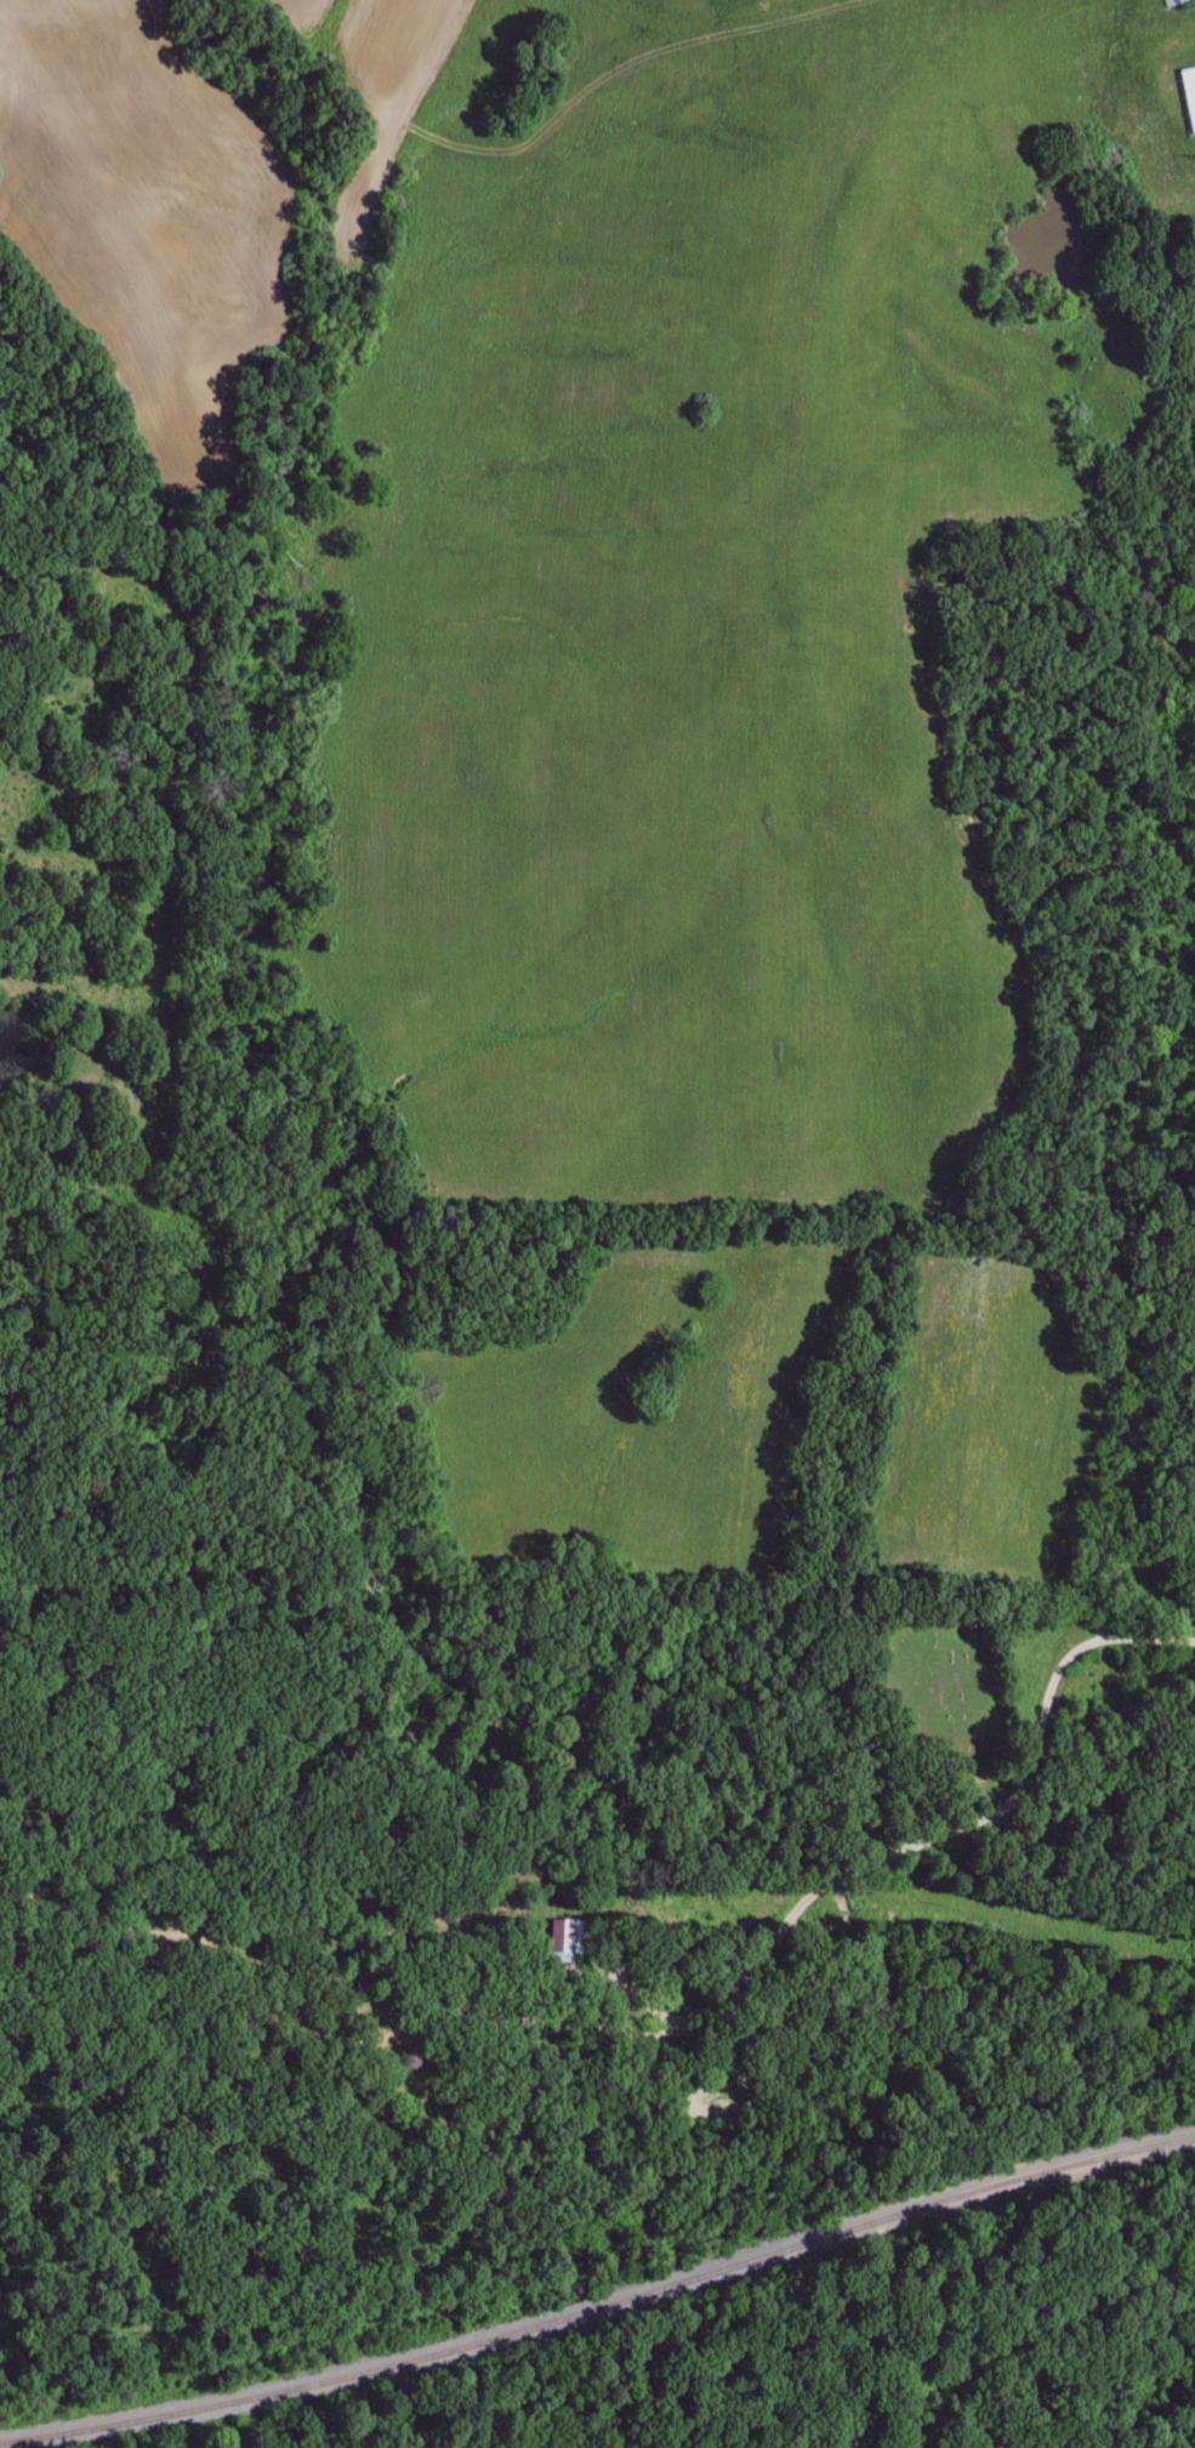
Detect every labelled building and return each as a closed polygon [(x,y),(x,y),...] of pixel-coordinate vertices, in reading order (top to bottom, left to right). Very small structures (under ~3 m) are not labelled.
[(1185,70),(1194,134),(1194,69),(1185,70)] [(579,1921),(554,1921),(554,1955),(579,1955),(579,1921)]
